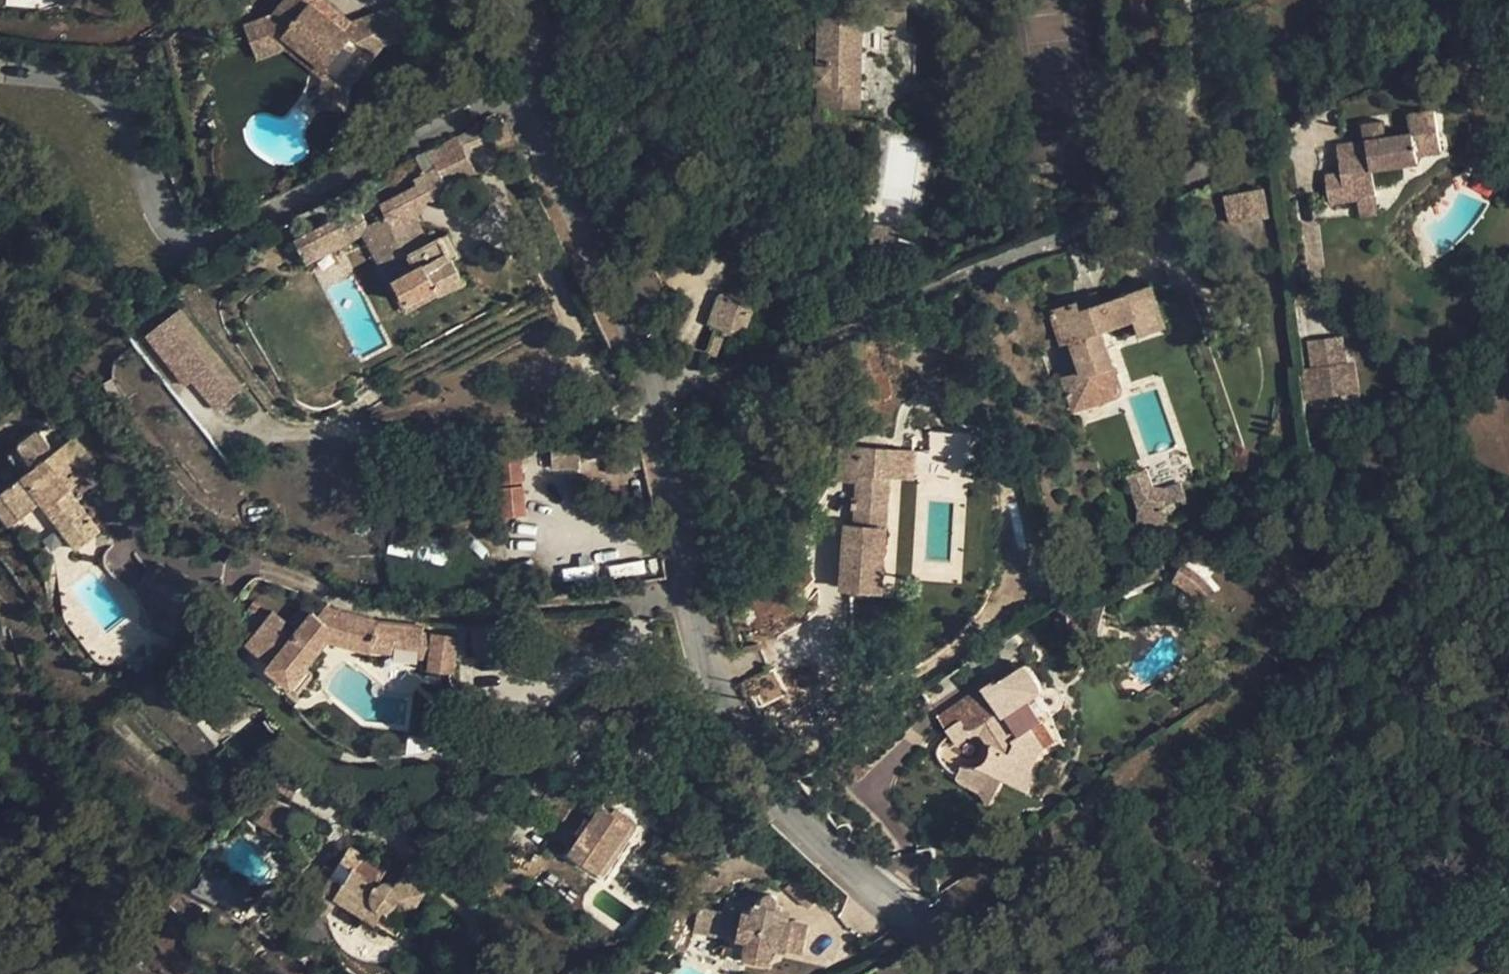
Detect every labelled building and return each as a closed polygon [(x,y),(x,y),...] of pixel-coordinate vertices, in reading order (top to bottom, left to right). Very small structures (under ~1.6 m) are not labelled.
[(352,21),(345,30),(312,3),(315,0),(283,0),(272,13),(252,20),(262,47),(287,37),(329,72),(348,87),(382,45),(352,21)] [(352,21),(325,0),(315,0),(312,3),(345,30),(352,21)] [(813,83),(819,83),(818,103),(860,104),(862,0),(819,0),(818,66),(813,66),(813,83)] [(872,10),(885,10),(906,11),(906,0),(872,0),(872,10)] [(382,45),(413,35),(402,3),(352,21),(382,45)] [(884,25),(906,25),(906,11),(885,10),(884,25)] [(262,47),(252,20),(245,23),(257,57),(265,54),(262,47)] [(265,54),(286,46),(287,37),(262,47),(265,54)] [(286,46),(323,78),(329,72),(287,37),(286,46)] [(344,110),(348,87),(329,72),(323,78),(319,107),(344,110)] [(1367,131),(1368,140),(1338,145),(1342,172),(1326,175),(1330,203),(1359,198),(1374,196),(1370,169),(1417,162),(1416,154),(1440,151),(1433,110),(1410,114),(1414,132),(1386,137),(1384,122),(1373,124),(1374,130),(1367,131)] [(416,185),(380,204),(389,219),(408,255),(388,266),(408,302),(436,287),(440,292),(464,280),(453,258),(441,237),(441,236),(430,241),(419,220),(421,219),(415,208),(477,175),(456,136),(415,155),(425,173),(413,179),(416,185)] [(1222,197),(1228,223),(1268,215),(1262,189),(1222,197)] [(1374,196),(1359,198),(1362,216),(1377,213),(1374,196)] [(336,215),(294,238),(307,263),(363,232),(370,229),(360,208),(338,219),(336,215)] [(383,269),(388,266),(408,255),(389,219),(370,229),(363,232),(383,269)] [(447,233),(441,237),(453,258),(459,255),(447,233)] [(405,311),(411,308),(408,302),(388,266),(383,269),(405,311)] [(1075,300),(1047,310),(1059,342),(1067,340),(1079,376),(1113,364),(1101,329),(1133,318),(1139,334),(1166,324),(1152,283),(1079,309),(1075,300)] [(411,308),(440,292),(436,287),(408,302),(411,308)] [(729,332),(732,321),(746,325),(754,303),(720,291),(708,324),(729,332)] [(243,388),(179,309),(147,335),(174,368),(179,364),(193,380),(216,410),(243,388)] [(732,321),(729,332),(746,325),(732,321)] [(716,334),(709,353),(715,356),(722,336),(716,334)] [(179,364),(174,368),(187,385),(193,380),(179,364)] [(1313,368),(1301,370),(1295,372),(1300,399),(1318,395),(1313,368)] [(77,549),(100,532),(68,490),(61,481),(74,471),(57,449),(55,450),(39,430),(17,446),(18,448),(33,467),(23,475),(2,491),(3,492),(0,494),(0,511),(10,525),(40,501),(77,549)] [(928,432),(927,450),(940,451),(951,452),(951,460),(968,461),(969,433),(928,432)] [(57,449),(74,471),(81,481),(96,469),(72,437),(57,449)] [(844,546),(854,547),(850,587),(880,589),(888,474),(889,449),(840,446),(838,472),(857,473),(854,525),(845,525),(844,546)] [(33,467),(18,448),(8,456),(23,475),(33,467)] [(914,451),(889,449),(888,474),(912,475),(914,451)] [(940,451),(927,450),(927,459),(940,460),(940,451)] [(494,518),(526,516),(520,452),(488,455),(494,518)] [(1147,469),(1127,476),(1138,509),(1161,512),(1188,503),(1181,483),(1167,487),(1153,486),(1147,469)] [(61,481),(68,490),(81,481),(74,471),(61,481)] [(844,546),(840,587),(850,587),(854,547),(844,546)] [(1179,575),(1188,585),(1203,573),(1193,563),(1179,575)] [(148,570),(137,585),(180,614),(190,598),(148,570)] [(1203,573),(1188,585),(1202,602),(1217,589),(1203,573)] [(272,611),(246,641),(271,662),(268,666),(298,692),(314,672),(306,665),(328,639),(371,652),(373,644),(379,621),(332,609),(326,605),(317,615),(313,611),(296,631),(272,611)] [(474,651),(510,648),(508,620),(470,624),(474,651)] [(421,650),(424,626),(379,621),(373,644),(421,650)] [(454,665),(457,637),(432,634),(429,662),(454,665)] [(453,672),(454,665),(429,662),(428,669),(453,672)] [(1043,690),(1025,662),(985,688),(989,695),(981,700),(992,717),(978,726),(967,729),(962,720),(946,730),(956,744),(961,739),(969,735),(973,734),(978,733),(982,734),(985,735),(988,739),(991,746),(991,750),(990,754),(986,760),(982,763),(977,765),(970,766),(962,765),(955,777),(979,791),(990,772),(997,775),(1029,793),(1031,778),(1032,766),(1034,761),(1040,753),(1046,747),(1032,726),(1016,737),(1003,717),(1018,706),(1043,690)] [(976,692),(953,707),(962,720),(967,729),(978,726),(992,717),(981,700),(976,692)] [(1032,726),(1018,706),(1003,717),(1016,737),(1032,726)] [(434,735),(455,745),(464,727),(443,717),(434,735)] [(990,772),(979,791),(986,795),(997,775),(990,772)] [(573,828),(585,810),(552,786),(540,805),(573,828)] [(602,803),(570,849),(580,856),(577,860),(605,879),(631,841),(629,839),(635,829),(637,826),(638,821),(636,818),(610,800),(606,806),(602,803)] [(322,917),(335,897),(374,921),(380,913),(402,927),(424,891),(422,890),(413,885),(400,877),(394,887),(391,885),(387,883),(381,883),(379,885),(353,868),(362,855),(348,846),(331,872),(321,889),(313,884),(300,903),(322,917)] [(323,867),(313,884),(321,889),(331,872),(323,867)] [(784,888),(807,908),(828,890),(805,871),(784,888)] [(413,885),(422,890),(426,885),(417,879),(413,885)] [(742,909),(736,938),(746,940),(744,949),(771,955),(774,945),(802,951),(808,924),(780,917),(782,908),(773,906),(775,898),(773,894),(768,893),(766,894),(763,897),(762,903),(753,901),(750,911),(742,909)] [(698,907),(693,931),(716,936),(722,912),(698,907)] [(725,935),(736,938),(742,909),(732,907),(725,935)] [(397,935),(402,927),(380,913),(374,921),(397,935)] [(769,966),(771,955),(744,949),(742,959),(769,966)]
